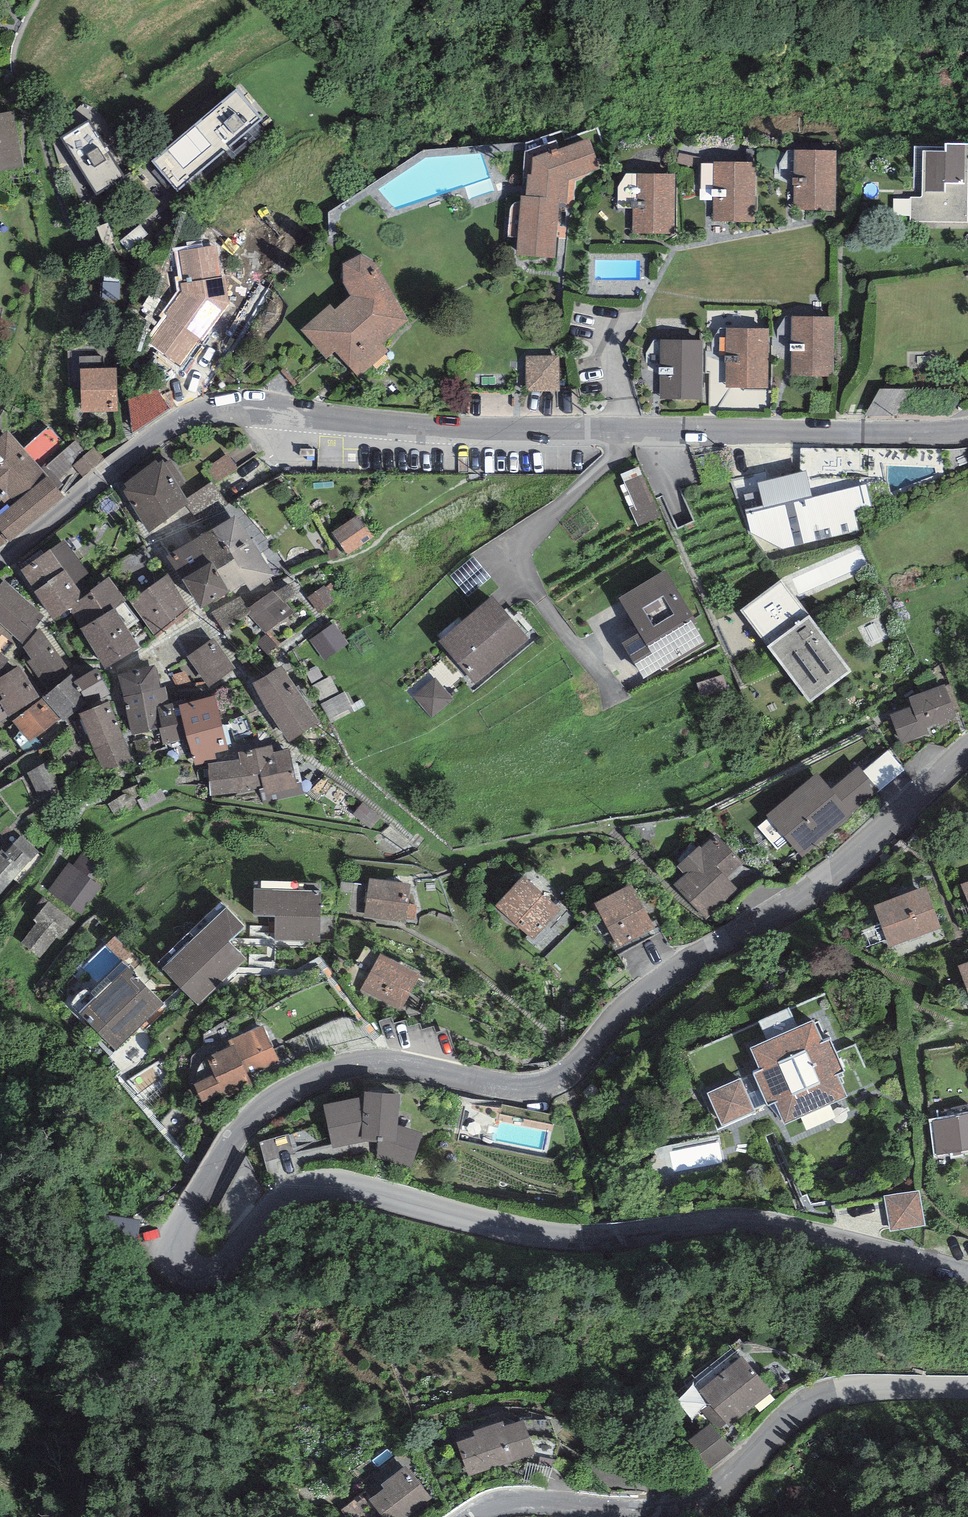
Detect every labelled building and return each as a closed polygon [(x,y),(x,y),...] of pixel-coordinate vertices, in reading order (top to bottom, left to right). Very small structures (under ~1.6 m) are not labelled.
[(235,90),(152,161),(178,191),(261,119),(235,90)] [(24,167),(13,111),(0,113),(0,172),(24,167)] [(91,119),(62,137),(98,195),(126,177),(91,119)] [(602,172),(589,138),(558,150),(558,148),(532,157),(532,174),(527,175),(527,178),(525,196),(520,196),(520,202),(518,237),(516,255),(555,258),(560,205),(567,206),(574,206),(576,181),(602,172)] [(532,157),(558,148),(555,141),(526,152),(523,178),(527,178),(527,175),(532,174),(532,157)] [(945,143),(945,147),(945,152),(923,152),(922,197),(914,197),(911,197),(910,222),(967,222),(967,143),(945,143)] [(945,152),(945,147),(914,147),(914,197),(922,197),(923,152),(945,152)] [(837,150),(794,150),(794,210),(836,211),(837,150)] [(702,157),(678,153),(676,163),(700,168),(702,157)] [(756,162),(713,161),(713,164),(713,200),(713,221),(756,222),(756,162)] [(713,164),(701,163),(701,188),(699,188),(700,200),(713,200),(713,164)] [(676,173),(636,174),(637,209),(632,209),(632,233),(675,233),(676,173)] [(637,209),(636,174),(625,174),(618,187),(617,208),(632,209),(637,209)] [(518,237),(520,202),(517,202),(514,204),(511,206),(510,209),(508,236),(518,237)] [(216,245),(179,251),(183,283),(180,285),(181,292),(165,314),(168,316),(148,343),(180,365),(230,304),(225,277),(221,277),(216,245)] [(342,283),(350,296),(334,309),(330,304),(300,329),(326,359),(334,352),(358,378),(389,351),(381,344),(408,320),(375,263),(361,254),(343,264),(342,283)] [(835,317),(791,316),(790,376),(834,377),(835,317)] [(769,329),(726,328),(724,388),(768,388),(769,329)] [(703,340),(661,340),(660,399),(702,399),(703,340)] [(527,358),(528,390),(558,389),(558,358),(527,358)] [(117,368),(80,369),(81,413),(118,411),(117,368)] [(907,415),(906,389),(876,389),(877,416),(907,415)] [(137,428),(173,418),(165,390),(129,400),(137,428)] [(0,437),(0,534),(7,542),(64,496),(7,431),(0,437)] [(78,462),(84,475),(102,467),(95,453),(78,462)] [(236,467),(227,455),(211,467),(220,479),(236,467)] [(187,502),(161,464),(124,489),(150,527),(187,502)] [(660,516),(639,467),(621,474),(625,483),(621,485),(638,525),(660,516)] [(806,471),(758,483),(763,505),(745,510),(750,535),(765,553),(861,530),(857,511),(873,507),(867,484),(812,498),(806,471)] [(224,502),(212,484),(187,500),(199,518),(224,502)] [(374,537),(357,514),(332,532),(348,555),(374,537)] [(235,515),(213,529),(245,582),(251,591),(274,575),(235,515)] [(245,582),(213,529),(193,540),(208,564),(212,562),(229,593),(245,582)] [(64,540),(21,570),(35,591),(34,592),(53,620),(69,610),(80,603),(78,601),(97,586),(64,540)] [(208,564),(193,540),(166,557),(182,579),(208,564)] [(491,578),(473,557),(450,576),(468,597),(491,578)] [(208,564),(182,579),(200,609),(229,593),(212,562),(208,564)] [(665,570),(619,597),(640,633),(623,643),(645,681),(706,644),(694,624),(697,623),(665,570)] [(167,574),(130,601),(154,636),(189,609),(167,574)] [(97,586),(78,601),(80,603),(69,610),(80,629),(116,608),(125,602),(126,601),(109,576),(97,586)] [(4,579),(0,584),(0,623),(6,628),(23,644),(44,616),(4,579)] [(779,580),(741,609),(768,646),(767,647),(809,703),(852,671),(810,615),(807,617),(779,580)] [(325,585),(307,598),(319,614),(336,602),(325,585)] [(293,613),(273,590),(247,608),(250,612),(248,615),(266,633),(293,613)] [(529,639),(491,595),(439,641),(476,684),(529,639)] [(241,596),(212,612),(224,631),(248,615),(250,612),(247,608),(241,596)] [(139,620),(125,602),(116,608),(80,629),(104,669),(139,648),(127,629),(139,620)] [(349,644),(333,623),(309,640),(325,662),(349,644)] [(39,628),(23,647),(31,659),(26,662),(47,693),(72,674),(39,628)] [(214,638),(187,657),(209,688),(236,669),(214,638)] [(8,660),(0,653),(0,670),(8,660)] [(0,677),(0,695),(2,699),(0,700),(8,717),(12,721),(42,698),(19,665),(0,677)] [(132,735),(159,727),(162,727),(158,707),(169,703),(166,686),(160,687),(155,665),(118,675),(132,735)] [(281,666),(252,683),(264,704),(289,742),(320,722),(281,666)] [(318,667),(306,672),(313,685),(325,679),(318,667)] [(97,668),(77,681),(74,682),(88,704),(111,693),(97,668)] [(47,693),(42,698),(60,719),(65,724),(88,704),(74,682),(77,681),(72,674),(47,693)] [(331,676),(325,679),(313,685),(321,703),(340,694),(331,676)] [(454,699),(435,678),(413,697),(431,718),(454,699)] [(945,684),(909,697),(912,706),(890,714),(901,744),(929,734),(927,729),(957,718),(955,712),(959,710),(950,685),(946,686),(945,684)] [(345,692),(340,694),(321,703),(328,719),(353,707),(345,692)] [(215,696),(179,705),(188,739),(195,766),(205,763),(205,762),(216,759),(215,753),(228,750),(215,696)] [(42,698),(12,721),(30,743),(60,719),(42,698)] [(8,717),(0,700),(0,722),(8,717)] [(109,701),(80,713),(103,772),(133,761),(109,701)] [(178,701),(169,703),(158,707),(162,727),(159,727),(163,745),(188,739),(179,705),(178,701)] [(240,759),(208,763),(210,796),(258,789),(262,803),(304,794),(300,783),(296,783),(289,749),(273,751),(272,745),(238,752),(240,759)] [(888,750),(863,771),(878,791),(904,771),(888,750)] [(817,773),(766,815),(802,857),(852,815),(850,813),(878,791),(863,771),(858,766),(830,789),(817,773)] [(685,875),(674,884),(707,921),(740,891),(727,877),(743,863),(717,834),(701,848),(699,847),(677,866),(685,875)] [(20,836),(5,852),(2,849),(0,852),(0,894),(38,852),(20,836)] [(97,859),(84,850),(73,865),(68,862),(48,891),(83,915),(103,886),(92,879),(103,863),(97,859)] [(561,910),(524,875),(495,905),(533,940),(561,910)] [(411,884),(369,878),(369,879),(364,918),(406,924),(407,919),(415,920),(417,904),(409,903),(411,884)] [(632,884),(595,903),(618,947),(655,928),(632,884)] [(926,886),(874,906),(890,948),(942,928),(926,886)] [(322,890),(254,888),(253,916),(276,916),(275,940),(320,941),(322,890)] [(80,927),(48,901),(33,920),(37,923),(21,943),(40,958),(57,937),(66,945),(80,927)] [(244,927),(226,908),(163,969),(198,1005),(246,958),(229,941),(244,927)] [(421,973),(380,952),(360,990),(401,1011),(421,973)] [(957,966),(967,995),(967,962),(957,966)] [(128,970),(82,1015),(114,1049),(161,1004),(128,970)] [(760,1070),(753,1073),(767,1104),(768,1106),(775,1102),(785,1124),(847,1096),(837,1074),(844,1071),(830,1039),(823,1042),(814,1020),(750,1048),(760,1070)] [(262,1024),(230,1040),(232,1044),(207,1056),(215,1073),(194,1083),(204,1104),(224,1095),(226,1099),(254,1086),(250,1078),(281,1064),(262,1024)] [(753,1073),(741,1078),(754,1109),(767,1104),(753,1073)] [(741,1078),(707,1093),(721,1126),(755,1111),(754,1109),(741,1078)] [(363,1096),(323,1104),(332,1148),(367,1141),(378,1141),(377,1159),(412,1169),(422,1132),(398,1126),(400,1094),(364,1092),(363,1096)] [(933,1121),(937,1155),(967,1149),(967,1114),(933,1121)] [(725,1162),(723,1144),(675,1150),(677,1168),(725,1162)] [(919,1190),(884,1196),(890,1230),(925,1225),(919,1190)] [(136,1248),(139,1222),(107,1219),(104,1244),(136,1248)] [(742,1356),(700,1392),(710,1404),(702,1411),(718,1430),(726,1424),(730,1428),(772,1391),(742,1356)] [(474,1436),(457,1442),(468,1476),(536,1453),(525,1420),(505,1426),(503,1421),(472,1431),(474,1436)] [(733,1451),(710,1423),(687,1441),(710,1469),(733,1451)] [(405,1465),(381,1485),(384,1488),(369,1500),(383,1516),(408,1516),(431,1498),(405,1465)]
